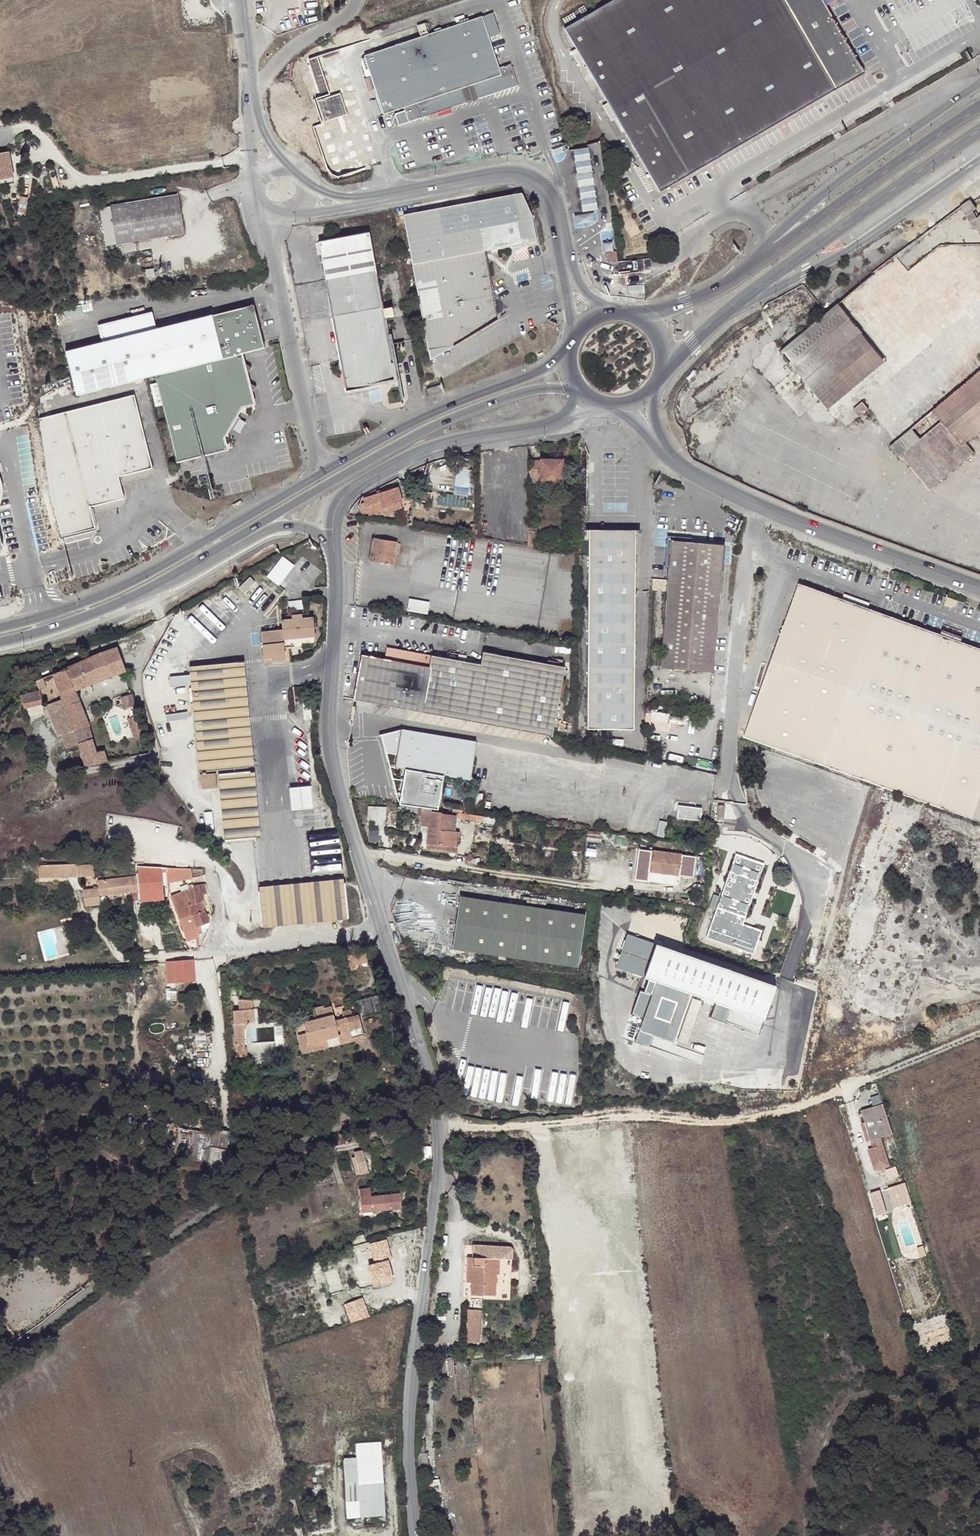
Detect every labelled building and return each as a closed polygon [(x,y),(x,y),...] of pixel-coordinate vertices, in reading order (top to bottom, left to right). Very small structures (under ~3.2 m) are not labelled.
[(562,28),(659,191),(864,73),(822,6),(818,0),(609,0),(562,28)] [(491,14),(480,18),(486,38),(498,35),(491,14)] [(419,120),(451,109),(447,94),(484,82),(489,97),(516,87),(508,65),(496,69),(486,38),(480,18),(427,35),(419,38),(362,57),(382,115),(414,105),(419,120)] [(415,27),(419,38),(427,35),(423,24),(415,27)] [(447,94),(451,109),(489,97),(484,82),(447,94)] [(338,94),(315,102),(322,123),(346,115),(338,94)] [(569,153),(572,178),(587,175),(584,151),(569,153)] [(16,152),(10,153),(11,156),(14,178),(19,177),(16,152)] [(0,157),(0,180),(14,178),(11,156),(0,157)] [(587,175),(572,178),(574,192),(589,189),(587,175)] [(592,213),(589,189),(574,192),(578,215),(592,213)] [(507,194),(516,243),(538,239),(533,215),(524,191),(507,194)] [(179,194),(113,205),(119,242),(185,232),(179,194)] [(498,317),(486,247),(501,245),(516,243),(507,194),(406,209),(415,259),(433,353),(498,317)] [(119,242),(113,205),(104,207),(110,243),(119,242)] [(964,223),(970,231),(979,246),(979,229),(977,225),(979,223),(979,221),(975,215),(964,223)] [(369,230),(320,238),(347,389),(398,378),(383,317),(392,315),(390,307),(381,308),(369,230)] [(611,255),(602,257),(603,262),(606,266),(613,265),(611,255)] [(161,323),(155,325),(166,371),(181,438),(186,457),(188,456),(200,454),(207,452),(219,450),(228,448),(224,434),(243,404),(259,401),(256,392),(254,380),(252,373),(249,361),(247,351),(271,345),(261,300),(161,323)] [(157,305),(151,307),(155,325),(161,323),(157,305)] [(155,325),(151,307),(106,317),(110,335),(155,325)] [(837,308),(778,356),(786,364),(782,367),(789,375),(771,389),(797,420),(818,403),(833,422),(891,375),(837,308)] [(166,371),(155,325),(110,335),(71,343),(81,388),(155,372),(157,379),(151,380),(156,403),(162,402),(175,459),(186,457),(181,438),(166,371)] [(898,438),(907,449),(936,483),(973,452),(965,441),(979,428),(979,368),(898,438)] [(441,385),(426,389),(428,396),(443,392),(441,385)] [(134,392),(38,417),(51,490),(62,534),(96,526),(92,504),(124,495),(121,474),(153,465),(134,392)] [(860,405),(851,412),(857,419),(866,412),(860,405)] [(462,436),(454,439),(457,447),(472,441),(469,433),(462,436)] [(907,449),(898,438),(890,444),(899,455),(907,449)] [(560,460),(529,459),(529,483),(560,484),(560,460)] [(472,496),(472,467),(457,467),(456,496),(472,496)] [(398,488),(378,495),(363,499),(364,504),(357,505),(361,517),(381,512),(383,512),(383,510),(400,504),(402,504),(398,488)] [(431,493),(414,491),(413,501),(429,504),(431,493)] [(241,500),(232,505),(234,509),(243,504),(241,500)] [(383,510),(383,512),(381,512),(383,518),(393,515),(393,513),(402,510),(400,504),(383,510)] [(488,522),(479,522),(479,535),(485,536),(486,533),(488,533),(488,522)] [(634,534),(586,534),(585,733),(633,733),(634,534)] [(368,567),(399,572),(399,567),(391,566),(396,540),(373,535),(368,567)] [(668,572),(660,671),(711,676),(720,549),(687,547),(687,542),(663,540),(661,571),(668,572)] [(269,574),(281,584),(297,565),(285,555),(269,574)] [(747,736),(833,769),(892,614),(806,581),(747,736)] [(412,598),(410,610),(430,613),(432,601),(412,598)] [(892,614),(833,769),(939,809),(979,705),(979,648),(892,614)] [(263,633),(265,656),(274,655),(273,660),(286,659),(284,638),(316,636),(315,619),(304,621),(303,616),(292,617),(292,621),(283,621),(283,631),(263,633)] [(74,688),(124,670),(117,647),(101,652),(83,660),(64,667),(68,676),(55,680),(61,697),(72,728),(60,732),(65,746),(77,742),(84,764),(106,760),(102,749),(95,751),(86,726),(88,724),(74,688)] [(482,720),(498,723),(555,733),(567,664),(564,663),(565,657),(551,654),(550,660),(487,647),(484,662),(434,652),(432,665),(365,651),(355,698),(401,706),(445,713),(482,720)] [(246,658),(190,664),(200,767),(257,762),(246,658)] [(64,667),(52,672),(55,680),(68,676),(64,667)] [(34,678),(37,687),(44,685),(42,675),(34,678)] [(39,690),(18,695),(22,706),(42,701),(39,690)] [(126,706),(135,703),(131,692),(122,696),(126,706)] [(61,697),(44,703),(55,734),(60,732),(72,728),(61,697)] [(939,809),(979,824),(979,705),(939,809)] [(649,710),(648,718),(670,721),(671,713),(649,710)] [(396,765),(402,728),(379,735),(400,799),(405,767),(396,765)] [(476,739),(402,728),(396,765),(405,767),(400,799),(417,801),(423,802),(438,804),(443,774),(470,779),(476,739)] [(226,841),(243,838),(262,836),(255,768),(220,773),(226,841)] [(214,772),(200,773),(202,788),(215,787),(214,772)] [(315,785),(294,786),(295,809),(317,807),(315,785)] [(702,806),(678,803),(677,816),(700,818),(702,806)] [(725,805),(718,804),(716,819),(723,820),(725,805)] [(370,817),(387,819),(388,807),(371,805),(370,817)] [(453,833),(455,813),(424,810),(423,826),(430,827),(427,845),(458,850),(459,835),(453,833)] [(499,820),(459,814),(459,820),(498,826),(499,820)] [(458,850),(427,845),(425,851),(457,856),(458,850)] [(682,857),(651,852),(647,872),(662,874),(679,877),(678,884),(688,885),(690,864),(682,863),(682,857)] [(762,863),(734,854),(709,936),(756,951),(765,927),(744,920),(762,863)] [(78,860),(36,862),(37,876),(78,876),(78,873),(78,861),(78,860)] [(78,861),(78,873),(95,872),(94,861),(78,861)] [(159,866),(137,864),(138,876),(138,884),(139,900),(162,898),(159,866)] [(171,866),(165,866),(167,882),(192,878),(191,868),(171,866)] [(679,877),(662,874),(661,881),(678,884),(679,877)] [(138,884),(138,876),(98,878),(98,886),(99,893),(116,892),(116,885),(130,884),(138,884)] [(345,876),(258,884),(262,927),(349,919),(345,876)] [(197,926),(209,921),(202,902),(204,901),(203,893),(207,893),(206,883),(205,884),(193,885),(194,890),(197,904),(190,906),(194,916),(197,926)] [(116,885),(116,892),(131,891),(130,884),(116,885)] [(131,891),(131,900),(139,900),(138,884),(130,884),(131,891)] [(98,886),(83,887),(85,904),(100,903),(99,893),(98,886)] [(196,936),(199,936),(197,926),(194,916),(190,906),(197,904),(194,890),(191,891),(172,898),(188,938),(196,936)] [(586,913),(461,895),(452,948),(578,966),(586,913)] [(131,900),(133,912),(139,911),(139,900),(131,900)] [(71,929),(64,931),(66,940),(73,938),(71,929)] [(616,969),(645,980),(656,945),(628,935),(616,969)] [(776,986),(656,945),(645,980),(656,984),(652,993),(643,1020),(639,1032),(671,1044),(689,995),(763,1021),(776,986)] [(364,955),(346,958),(348,972),(355,971),(354,967),(366,965),(364,955)] [(193,960),(173,961),(174,976),(194,974),(193,960)] [(643,1020),(652,993),(631,986),(622,1013),(643,1020)] [(233,1023),(235,1055),(244,1055),(242,1026),(244,1026),(244,1021),(253,1021),(251,1007),(250,998),(237,998),(239,1008),(232,1009),(233,1023)] [(378,998),(356,1003),(360,1018),(381,1013),(378,998)] [(569,1021),(571,1002),(558,1000),(556,1011),(565,1012),(564,1020),(569,1021)] [(302,1026),(304,1036),(306,1047),(325,1042),(327,1050),(338,1047),(362,1041),(357,1017),(350,1018),(342,1021),(333,1024),(332,1019),(329,1009),(322,1011),(322,1009),(311,1011),(314,1023),(302,1026)] [(304,1036),(297,1038),(301,1056),(327,1050),(325,1042),(306,1047),(304,1036)] [(464,1094),(521,1103),(522,1095),(531,1097),(533,1082),(540,1082),(541,1071),(530,1069),(529,1073),(469,1064),(464,1094)] [(561,1101),(574,1102),(577,1076),(564,1074),(561,1101)] [(882,1100),(856,1108),(860,1119),(866,1138),(892,1129),(882,1100)] [(860,1119),(856,1120),(862,1139),(866,1138),(860,1119)] [(426,1140),(414,1141),(415,1153),(426,1153),(426,1140)] [(884,1140),(867,1145),(873,1163),(877,1175),(893,1169),(884,1140)] [(867,1145),(863,1146),(869,1164),(873,1163),(867,1145)] [(360,1156),(352,1157),(354,1170),(362,1169),(360,1156)] [(358,1193),(361,1215),(398,1209),(395,1193),(368,1198),(367,1192),(358,1193)] [(407,1233),(367,1244),(370,1254),(410,1243),(407,1233)] [(472,1272),(472,1248),(466,1248),(466,1282),(471,1283),(471,1280),(474,1281),(474,1272),(472,1272)] [(493,1249),(472,1248),(472,1272),(474,1272),(474,1281),(471,1280),(471,1283),(472,1295),(496,1295),(496,1257),(493,1257),(493,1249)] [(390,1262),(384,1264),(387,1271),(393,1269),(390,1262)] [(501,1274),(501,1286),(512,1286),(512,1274),(501,1274)] [(471,1308),(471,1342),(484,1342),(484,1308),(471,1308)] [(346,1457),(350,1518),(389,1515),(385,1441),(358,1442),(359,1456),(346,1457)] [(21,1528),(24,1535),(35,1535),(31,1524),(21,1528)]
